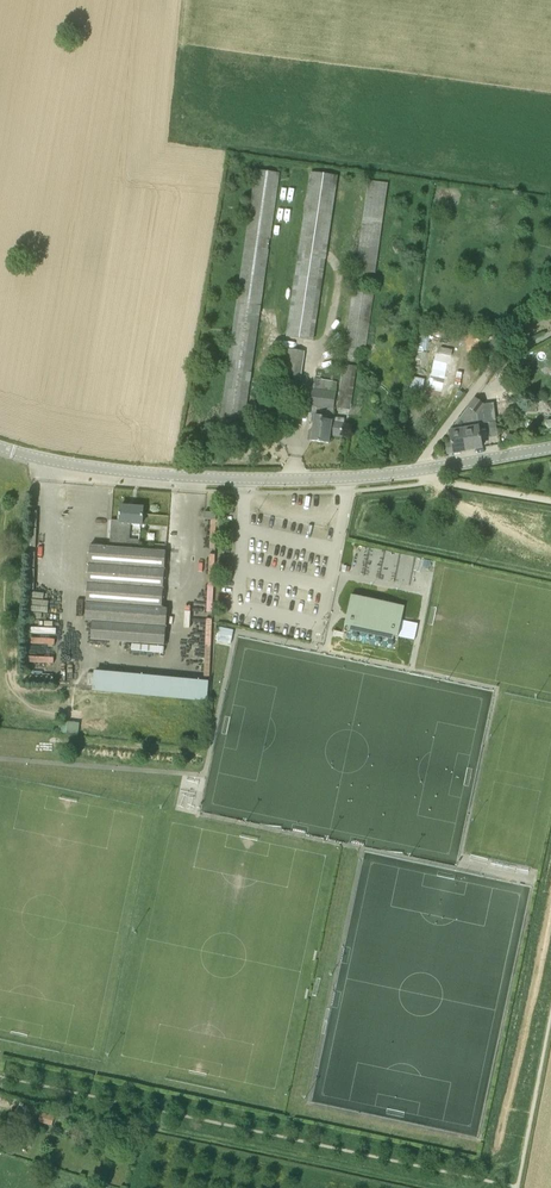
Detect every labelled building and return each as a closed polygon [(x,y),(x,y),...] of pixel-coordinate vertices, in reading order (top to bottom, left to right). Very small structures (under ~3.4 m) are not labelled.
[(309,167),(289,335),(317,338),(337,170),(309,167)] [(218,436),(242,439),(280,173),(255,170),(221,415),(220,424),(218,436)] [(366,206),(385,209),(388,185),(369,182),(366,206)] [(382,224),(363,221),(357,268),(376,271),(382,224)] [(356,349),(366,351),(374,291),(353,288),(343,357),(354,358),(355,352),(356,352),(356,349)] [(280,379),(301,382),(305,351),(284,348),(280,379)] [(432,395),(443,397),(451,356),(436,353),(432,375),(436,376),(432,395)] [(336,408),(351,410),(357,366),(342,364),(336,408)] [(341,436),(344,419),(332,417),(333,410),(334,410),(337,382),(314,378),(313,387),(308,387),(307,388),(304,406),(313,407),(311,421),(314,421),(312,441),(329,443),(330,435),(341,436)] [(482,447),(478,425),(478,413),(484,405),(475,399),(460,418),(465,450),(482,447)] [(448,453),(465,450),(460,418),(450,431),(452,442),(446,443),(448,453)] [(112,520),(110,546),(139,548),(139,539),(130,539),(131,525),(142,525),(144,508),(121,506),(120,521),(112,520)] [(204,519),(216,520),(217,513),(205,512),(204,519)] [(91,545),(85,621),(93,621),(91,640),(165,645),(168,608),(162,608),(166,550),(139,548),(110,546),(91,545)] [(345,625),(399,636),(405,606),(351,595),(345,625)] [(220,625),(218,639),(233,640),(234,626),(220,625)] [(93,690),(207,700),(209,681),(95,670),(93,690)] [(38,1122),(52,1126),(55,1116),(41,1112),(38,1122)]
